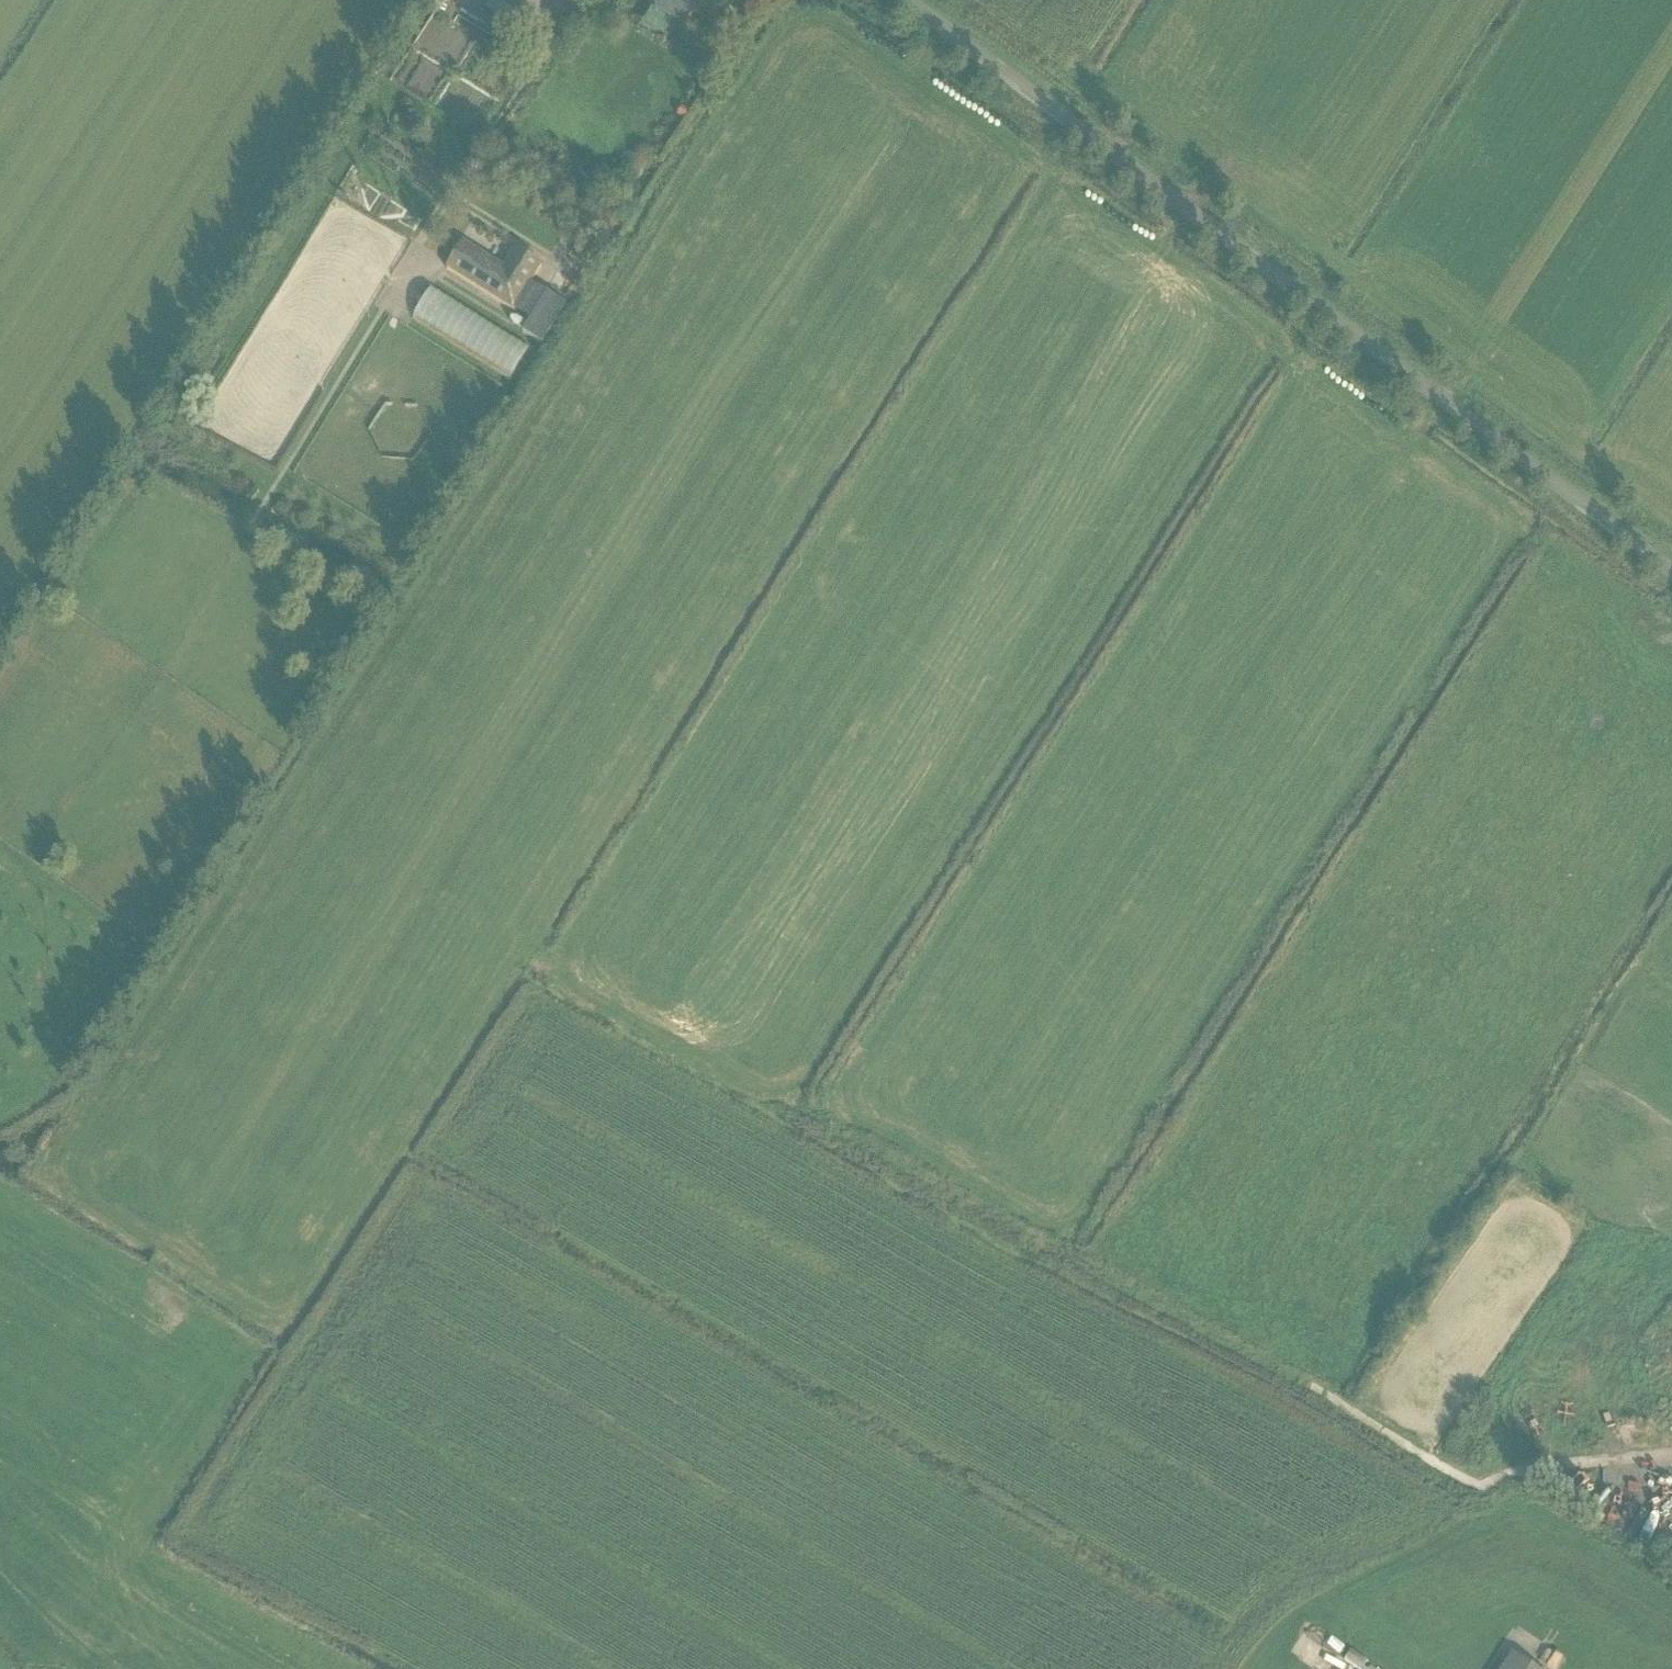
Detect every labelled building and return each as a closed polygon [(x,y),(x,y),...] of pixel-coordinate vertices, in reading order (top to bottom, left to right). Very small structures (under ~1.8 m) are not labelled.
[(654,4),(655,11),(684,29),(696,10),(694,9),(699,0),(656,0),(654,4)] [(502,266),(462,241),(445,269),(514,311),(542,264),(514,247),(502,266)] [(425,288),(411,317),(453,337),(467,308),(425,288)] [(1331,1632),(1319,1641),(1329,1654),(1341,1645),(1331,1632)] [(1508,1654),(1498,1668),(1531,1668),(1508,1654)]
